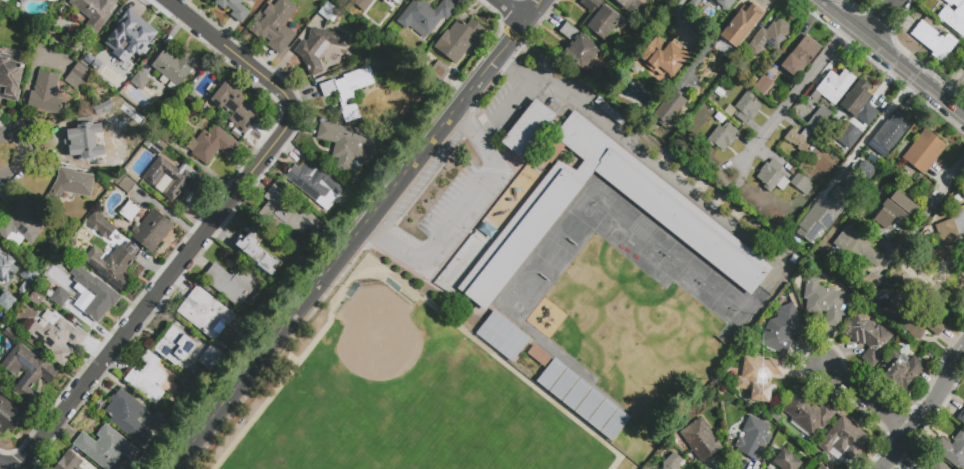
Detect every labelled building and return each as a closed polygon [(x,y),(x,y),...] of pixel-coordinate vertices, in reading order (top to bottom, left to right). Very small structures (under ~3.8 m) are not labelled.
[(67,4),(70,0),(115,0),(119,3),(95,36),(83,28),(89,20),(67,4)] [(214,2),(216,0),(243,0),(240,4),(250,12),(241,23),(230,15),(233,11),(226,6),(224,9),(214,2)] [(273,6),(278,0),(288,0),(298,8),(284,25),(296,35),(280,56),(266,45),(272,37),(267,34),(262,41),(248,30),(255,21),(259,25),(266,16),(262,13),(270,3),(273,6)] [(351,1),(352,0),(373,0),(364,11),(351,1)] [(396,21),(413,0),(424,0),(432,6),(430,8),(434,11),(443,0),(447,0),(457,8),(447,20),(443,17),(425,40),(409,27),(406,30),(396,21)] [(579,2),(581,0),(601,0),(610,7),(608,9),(621,19),(602,42),(580,25),(591,12),(579,2)] [(633,17),(611,0),(638,0),(643,4),(633,17)] [(722,12),(707,0),(732,0),(722,12)] [(948,4),(943,0),(963,0),(963,37),(963,38),(937,17),(944,7),(945,8),(948,4)] [(318,14),(326,2),(336,9),(328,21),(318,14)] [(765,11),(736,49),(720,36),(743,5),(748,8),(753,2),(765,11)] [(130,5),(146,17),(132,34),(140,40),(139,41),(149,49),(138,64),(130,58),(126,63),(121,58),(116,65),(108,59),(100,68),(88,58),(98,45),(95,43),(102,34),(105,37),(130,5)] [(958,42),(941,63),(930,54),(933,52),(910,34),(921,20),(923,21),(927,16),(932,20),(927,25),(944,38),(948,33),(958,42)] [(758,55),(747,46),(753,39),(752,38),(761,27),(766,31),(773,21),(775,23),(779,18),(794,29),(777,52),(765,43),(762,47),(763,48),(758,55)] [(471,19),(484,29),(456,65),(433,47),(447,30),(448,31),(458,19),(466,26),(471,19)] [(558,32),(566,22),(578,32),(579,31),(608,54),(599,65),(590,59),(582,70),(562,54),(572,42),(558,32)] [(348,36),(345,48),(329,44),(328,46),(331,48),(321,60),(319,59),(324,71),(310,78),(301,59),(293,52),(302,40),(306,43),(308,40),(311,28),(348,36)] [(794,78),(780,66),(790,53),(791,53),(806,35),(822,47),(807,66),(805,64),(794,78)] [(691,52),(688,56),(689,56),(672,78),(658,67),(653,73),(644,65),(646,62),(640,58),(656,36),(664,42),(663,43),(666,46),(672,38),(691,52)] [(716,42),(713,46),(726,57),(733,48),(722,39),(718,44),(716,42)] [(199,61),(192,71),(191,70),(178,87),(151,66),(165,48),(178,58),(185,50),(199,61)] [(749,57),(741,67),(730,59),(738,49),(749,57)] [(18,102),(0,99),(0,51),(2,51),(2,53),(25,59),(18,90),(20,90),(18,102)] [(441,81),(429,71),(438,60),(450,70),(441,81)] [(91,73),(77,91),(64,81),(78,63),(91,73)] [(369,66),(375,83),(358,89),(359,90),(353,92),(355,99),(345,103),(346,106),(355,103),(360,115),(344,121),(340,109),(341,108),(336,93),(323,98),(319,85),(335,79),(336,81),(344,78),(343,75),(369,66)] [(62,99),(58,115),(26,107),(30,91),(34,92),(39,70),(60,75),(55,97),(62,99)] [(844,70),(856,78),(834,105),(815,90),(830,71),(839,77),(844,70)] [(142,91),(130,82),(138,71),(150,80),(142,91)] [(763,96),(752,88),(763,75),(773,83),(763,96)] [(758,80),(753,86),(748,82),(753,76),(758,80)] [(860,78),(870,86),(865,91),(871,96),(866,102),(878,112),(867,126),(855,116),(854,117),(839,105),(860,78)] [(210,100),(226,80),(243,94),(242,95),(246,98),(243,102),(260,116),(244,136),(232,126),(234,125),(228,120),(232,115),(223,107),(221,109),(210,100)] [(665,128),(658,123),(660,120),(653,114),(674,87),(682,93),(680,96),(686,100),(665,128)] [(714,93),(718,87),(725,93),(721,98),(714,93)] [(745,124),(734,116),(738,110),(734,107),(747,91),(753,96),(751,98),(761,106),(757,111),(758,112),(751,122),(748,120),(745,124)] [(627,153),(772,267),(751,294),(593,171),(485,310),(457,289),(557,160),(575,170),(583,160),(553,136),(556,132),(547,125),(522,158),(500,142),(536,96),(557,113),(551,120),(560,127),(573,111),(627,153)] [(731,117),(724,111),(729,104),(737,110),(731,117)] [(815,133),(806,125),(821,105),(831,113),(815,133)] [(896,112),(898,113),(900,109),(907,114),(904,118),(911,123),(888,153),(882,148),(884,146),(882,144),(880,147),(871,139),(887,120),(889,121),(896,112)] [(91,158),(82,160),(77,137),(71,139),(67,121),(85,117),(87,125),(118,117),(124,143),(111,146),(110,143),(92,147),(94,154),(90,155),(91,158)] [(846,153),(830,139),(846,120),(862,133),(846,153)] [(376,147),(374,154),(367,152),(365,159),(353,157),(350,172),(335,168),(338,157),(332,155),(335,142),(316,138),(320,122),(355,130),(355,133),(363,135),(364,132),(384,137),(381,148),(376,147)] [(712,146),(706,141),(718,125),(722,128),(726,122),(738,132),(734,137),(736,138),(729,147),(727,146),(723,151),(714,144),(712,146)] [(167,145),(156,135),(164,125),(175,135),(167,145)] [(239,144),(229,157),(220,149),(206,165),(192,153),(193,152),(186,147),(193,138),(196,140),(204,130),(209,134),(216,125),(239,144)] [(784,138),(791,129),(799,136),(805,128),(815,136),(810,141),(809,141),(800,152),(784,138)] [(947,146),(924,175),(902,157),(925,129),(947,146)] [(161,152),(153,145),(158,139),(167,145),(161,152)] [(157,156),(149,149),(152,146),(160,153),(157,156)] [(142,177),(160,155),(178,170),(184,163),(205,180),(194,194),(185,186),(180,192),(181,193),(174,203),(142,177)] [(789,182),(782,191),(776,186),(770,193),(762,186),(764,185),(755,178),(759,172),(758,171),(766,162),(768,163),(772,158),(783,167),(778,173),(789,182)] [(308,162),(318,171),(313,177),(319,181),(326,173),(344,187),(337,196),(338,197),(327,211),(286,179),(296,167),(301,171),(308,162)] [(57,179),(60,166),(76,170),(76,172),(95,176),(90,198),(64,192),(58,202),(47,196),(57,179)] [(814,185),(805,196),(789,183),(798,172),(814,185)] [(126,176),(136,184),(128,194),(118,186),(126,176)] [(826,221),(814,210),(828,193),(829,194),(837,185),(851,196),(843,206),(846,208),(837,219),(832,214),(826,221)] [(902,223),(895,217),(885,229),(871,219),(887,198),(889,199),(896,190),(920,208),(912,218),(908,215),(902,223)] [(16,248),(0,236),(0,220),(5,213),(12,218),(14,215),(10,212),(23,194),(36,204),(32,210),(35,213),(32,217),(45,226),(31,245),(23,239),(16,248)] [(317,235),(308,229),(303,235),(285,226),(273,216),(288,196),(325,225),(317,235)] [(140,210),(130,222),(119,213),(129,201),(140,210)] [(153,208),(174,225),(151,253),(131,237),(134,233),(131,231),(135,226),(138,227),(153,208)] [(950,214),(963,208),(963,239),(943,247),(934,225),(951,218),(950,214)] [(96,231),(106,220),(120,231),(111,243),(96,231)] [(798,221),(809,229),(799,242),(788,233),(798,221)] [(883,258),(876,267),(857,252),(852,259),(833,244),(847,225),(871,244),(869,246),(883,258)] [(266,274),(247,259),(249,256),(233,243),(240,234),(245,238),(248,234),(249,235),(254,228),(264,236),(257,245),(273,258),(274,256),(282,263),(271,276),(267,273),(266,274)] [(132,280),(122,292),(97,272),(97,271),(83,259),(94,246),(103,254),(100,258),(104,261),(109,255),(110,256),(120,244),(135,256),(130,261),(132,262),(123,273),(132,280)] [(6,284),(0,279),(0,253),(19,267),(6,284)] [(97,323),(83,312),(95,297),(73,280),(75,277),(70,273),(77,263),(95,278),(96,276),(122,297),(113,307),(111,306),(97,323)] [(260,281),(239,308),(202,280),(215,263),(230,275),(238,266),(240,268),(241,267),(260,281)] [(40,275),(31,286),(19,276),(27,265),(40,275)] [(45,274),(66,291),(73,282),(52,265),(45,274)] [(871,293),(861,285),(871,271),(882,280),(871,293)] [(839,328),(825,326),(826,312),(818,311),(818,315),(804,313),(806,299),(803,299),(806,277),(819,278),(818,286),(835,288),(835,291),(844,292),(844,295),(848,298),(847,305),(846,305),(845,317),(841,316),(839,328)] [(30,285),(23,295),(17,291),(25,281),(30,285)] [(236,316),(229,325),(226,322),(212,339),(176,311),(197,285),(236,316)] [(61,308),(49,299),(50,298),(45,294),(48,290),(53,294),(59,286),(71,296),(61,308)] [(27,299),(35,289),(46,297),(38,307),(27,299)] [(7,313),(0,307),(0,297),(5,291),(17,300),(7,313)] [(945,327),(938,336),(926,326),(923,330),(925,332),(918,340),(881,311),(895,293),(922,315),(925,311),(945,327)] [(792,341),(786,356),(759,344),(769,321),(778,317),(776,312),(779,310),(778,309),(793,303),(805,332),(790,338),(789,340),(792,341)] [(494,310),(530,339),(512,362),(475,333),(494,310)] [(75,353),(64,368),(49,356),(52,352),(43,345),(45,342),(43,340),(41,344),(26,332),(35,321),(42,327),(47,322),(46,321),(54,311),(75,328),(77,325),(89,335),(77,350),(67,342),(65,345),(75,353)] [(872,367),(861,358),(869,348),(864,344),(862,346),(857,342),(855,344),(844,334),(848,329),(846,326),(858,312),(877,327),(879,325),(892,336),(879,352),(883,354),(872,367)] [(183,363),(180,360),(175,366),(152,348),(171,323),(186,334),(185,335),(197,344),(183,363)] [(12,341),(2,334),(8,327),(17,334),(12,341)] [(59,371),(49,384),(41,377),(30,390),(35,395),(29,403),(13,389),(26,373),(21,368),(14,376),(0,365),(19,343),(36,356),(37,354),(50,365),(51,364),(59,371)] [(211,372),(198,362),(212,344),(225,355),(211,372)] [(544,367),(527,353),(534,344),(551,358),(544,367)] [(912,355),(925,365),(916,377),(918,379),(906,395),(876,371),(893,349),(900,355),(902,352),(909,358),(907,361),(908,361),(912,355)] [(174,381),(156,404),(124,380),(133,367),(140,372),(146,364),(140,360),(148,350),(161,360),(157,366),(169,375),(168,376),(174,381)] [(785,362),(783,377),(770,375),(769,380),(767,379),(766,385),(772,386),(769,403),(749,400),(751,391),(735,388),(737,378),(741,378),(744,357),(768,361),(768,359),(785,362)] [(555,358),(567,367),(548,391),(536,382),(555,358)] [(567,368),(580,378),(561,401),(549,391),(567,368)] [(580,378),(593,388),(574,411),(562,401),(580,378)] [(121,388),(148,410),(140,419),(139,418),(138,420),(152,432),(141,446),(109,421),(112,418),(104,412),(112,401),(110,399),(115,393),(116,394),(121,388)] [(593,389),(605,398),(587,421),(575,412),(593,389)] [(823,403),(836,412),(823,428),(820,427),(811,439),(791,424),(792,422),(790,421),(792,419),(781,410),(796,391),(819,409),(823,403)] [(4,435),(0,432),(0,395),(26,416),(13,431),(9,428),(4,435)] [(722,398),(729,396),(731,410),(724,411),(722,398)] [(605,398),(618,408),(599,432),(587,422),(605,398)] [(956,418),(963,408),(963,425),(956,418)] [(618,409),(630,418),(612,442),(600,432),(618,409)] [(172,420),(163,432),(150,421),(159,410),(172,420)] [(771,437),(768,445),(765,443),(757,461),(738,452),(739,449),(734,447),(739,437),(741,438),(744,432),(742,431),(749,415),(769,425),(765,434),(771,437)] [(827,454),(818,446),(841,416),(868,436),(862,445),(865,447),(854,462),(842,452),(842,451),(834,445),(827,454)] [(678,433),(700,417),(722,448),(700,464),(678,433)] [(121,455),(110,468),(104,468),(72,445),(82,432),(96,442),(99,438),(96,435),(98,433),(97,432),(101,426),(103,427),(105,424),(140,451),(131,462),(121,455)] [(963,468),(957,468),(932,448),(941,436),(951,445),(954,441),(952,440),(961,429),(963,431),(963,468)] [(801,463),(796,468),(765,468),(782,448),(801,463)] [(679,468),(662,468),(662,463),(674,452),(683,460),(680,464),(680,468),(679,468)] [(84,464),(81,468),(57,468),(70,453),(84,464)] [(938,460),(950,468),(931,468),(938,460)]
